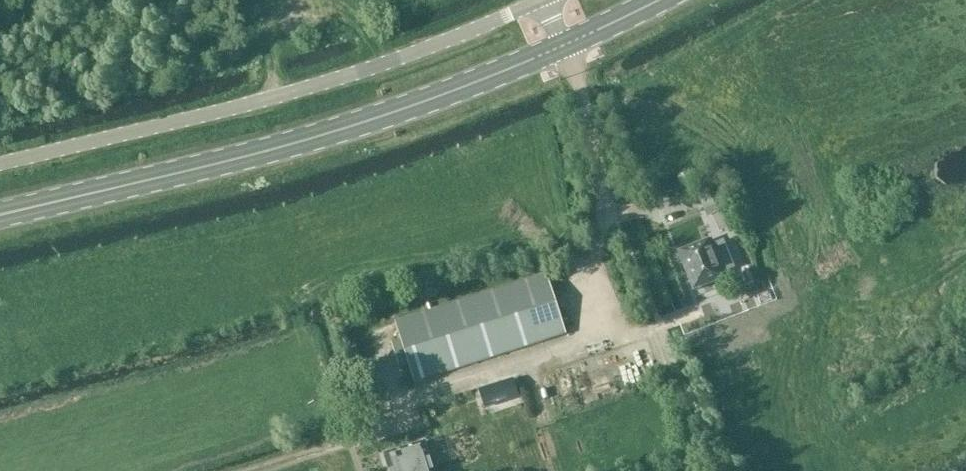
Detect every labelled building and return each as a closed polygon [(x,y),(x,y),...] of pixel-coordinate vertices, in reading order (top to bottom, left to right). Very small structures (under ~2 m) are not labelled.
[(715,216),(722,233),(736,228),(720,185),(698,194),(708,219),(715,216)] [(711,240),(678,254),(694,292),(726,279),(724,274),(735,269),(724,241),(713,245),(711,240)] [(546,274),(457,303),(395,323),(414,383),(566,334),(546,274)] [(616,357),(585,362),(587,377),(640,369),(637,346),(615,349),(616,357)] [(384,456),(389,470),(433,470),(424,444),(384,456)]
